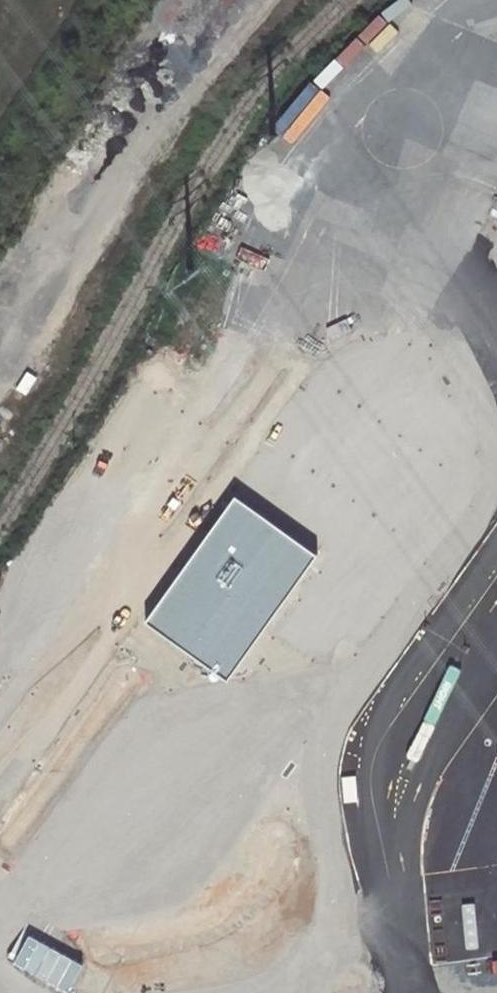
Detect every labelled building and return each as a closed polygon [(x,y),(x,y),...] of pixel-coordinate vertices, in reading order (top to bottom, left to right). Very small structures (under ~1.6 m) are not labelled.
[(315,558),(235,500),(146,623),(226,681),(315,558)]
